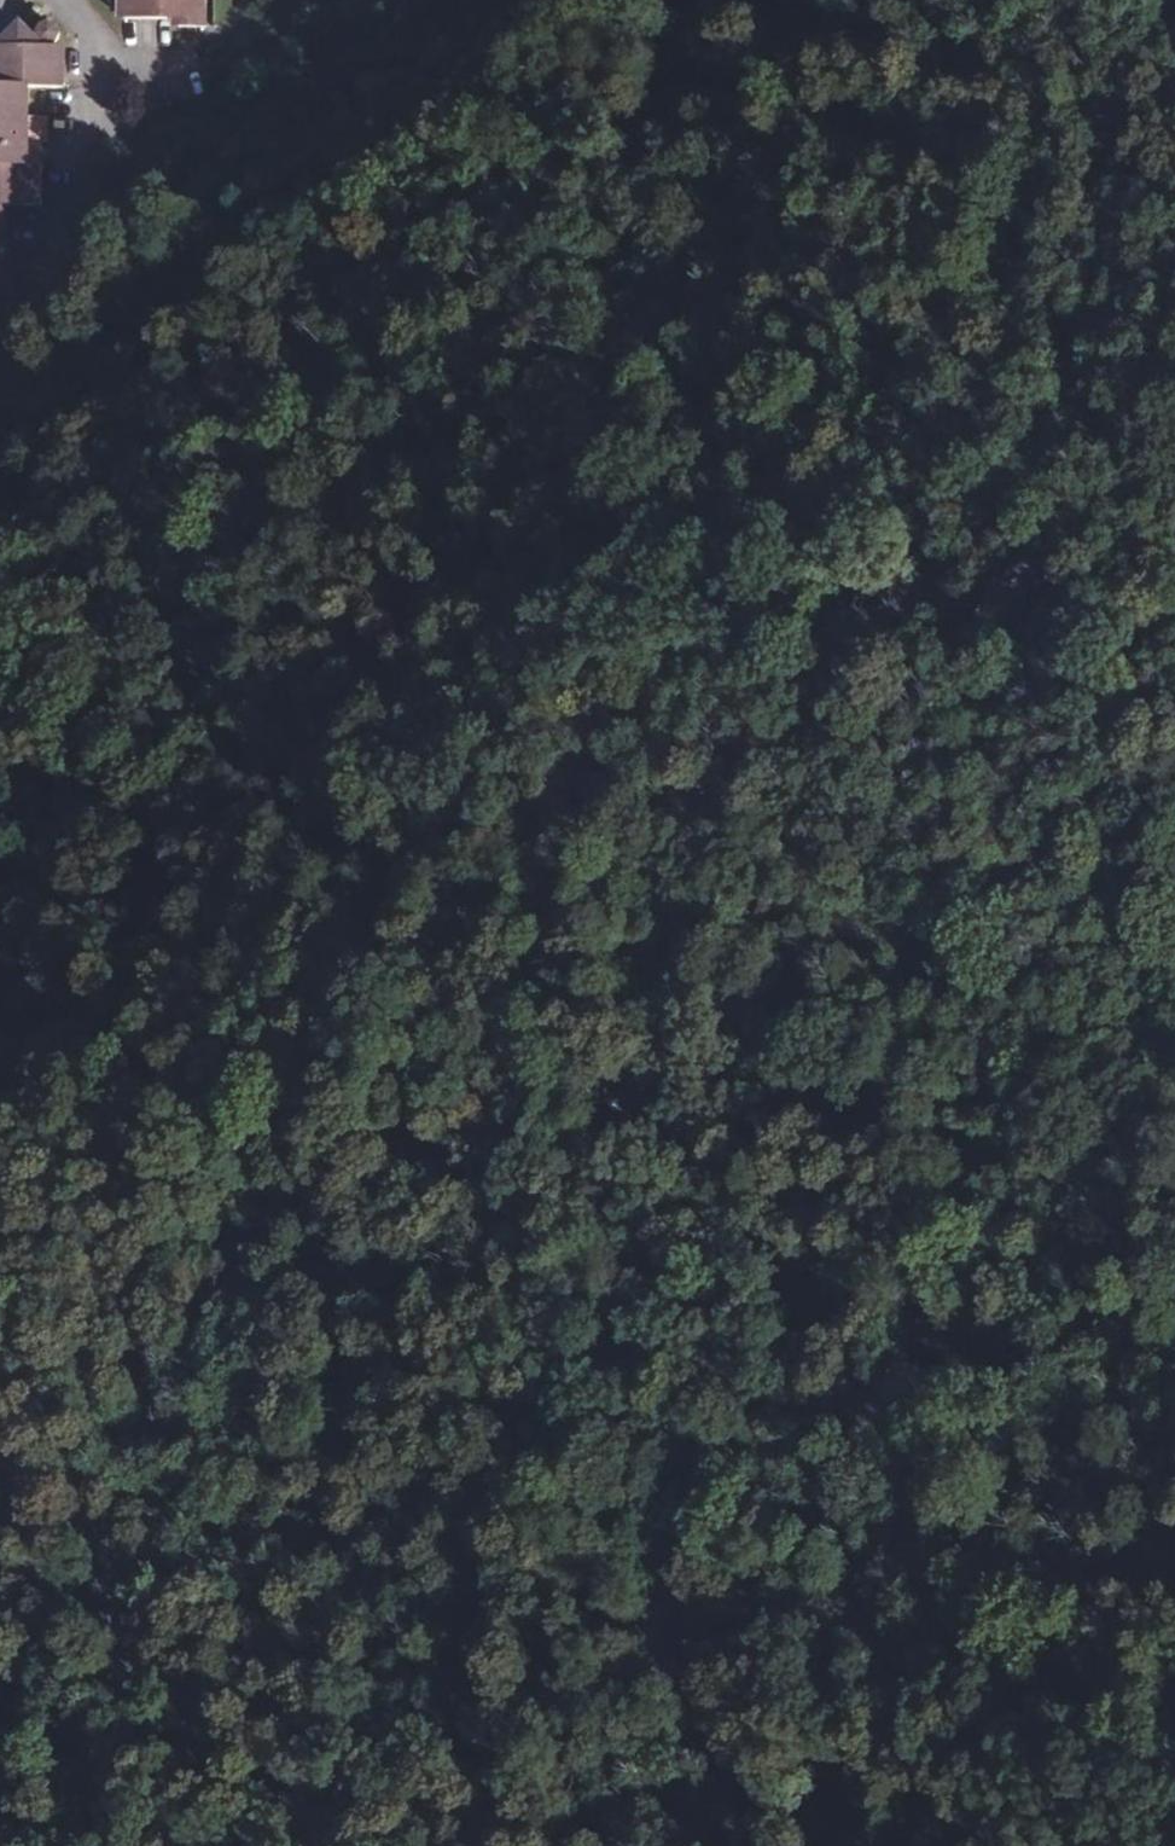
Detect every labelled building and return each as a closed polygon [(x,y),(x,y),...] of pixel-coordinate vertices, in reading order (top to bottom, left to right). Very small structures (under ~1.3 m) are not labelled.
[(199,0),(119,0),(118,26),(173,26),(173,34),(199,34),(199,0)] [(39,25),(35,31),(35,32),(35,34),(35,36),(35,37),(36,39),(37,40),(38,41),(46,44),(52,42),(56,37),(55,30),(51,25),(45,23),(39,25)] [(23,32),(15,26),(0,43),(0,293),(14,293),(13,268),(5,268),(4,205),(39,204),(39,141),(46,141),(45,114),(27,115),(27,87),(62,86),(61,46),(41,46),(37,43),(23,32)] [(35,31),(23,32),(37,43),(38,41),(37,40),(36,39),(35,37),(35,36),(35,34),(35,32),(35,31)]
